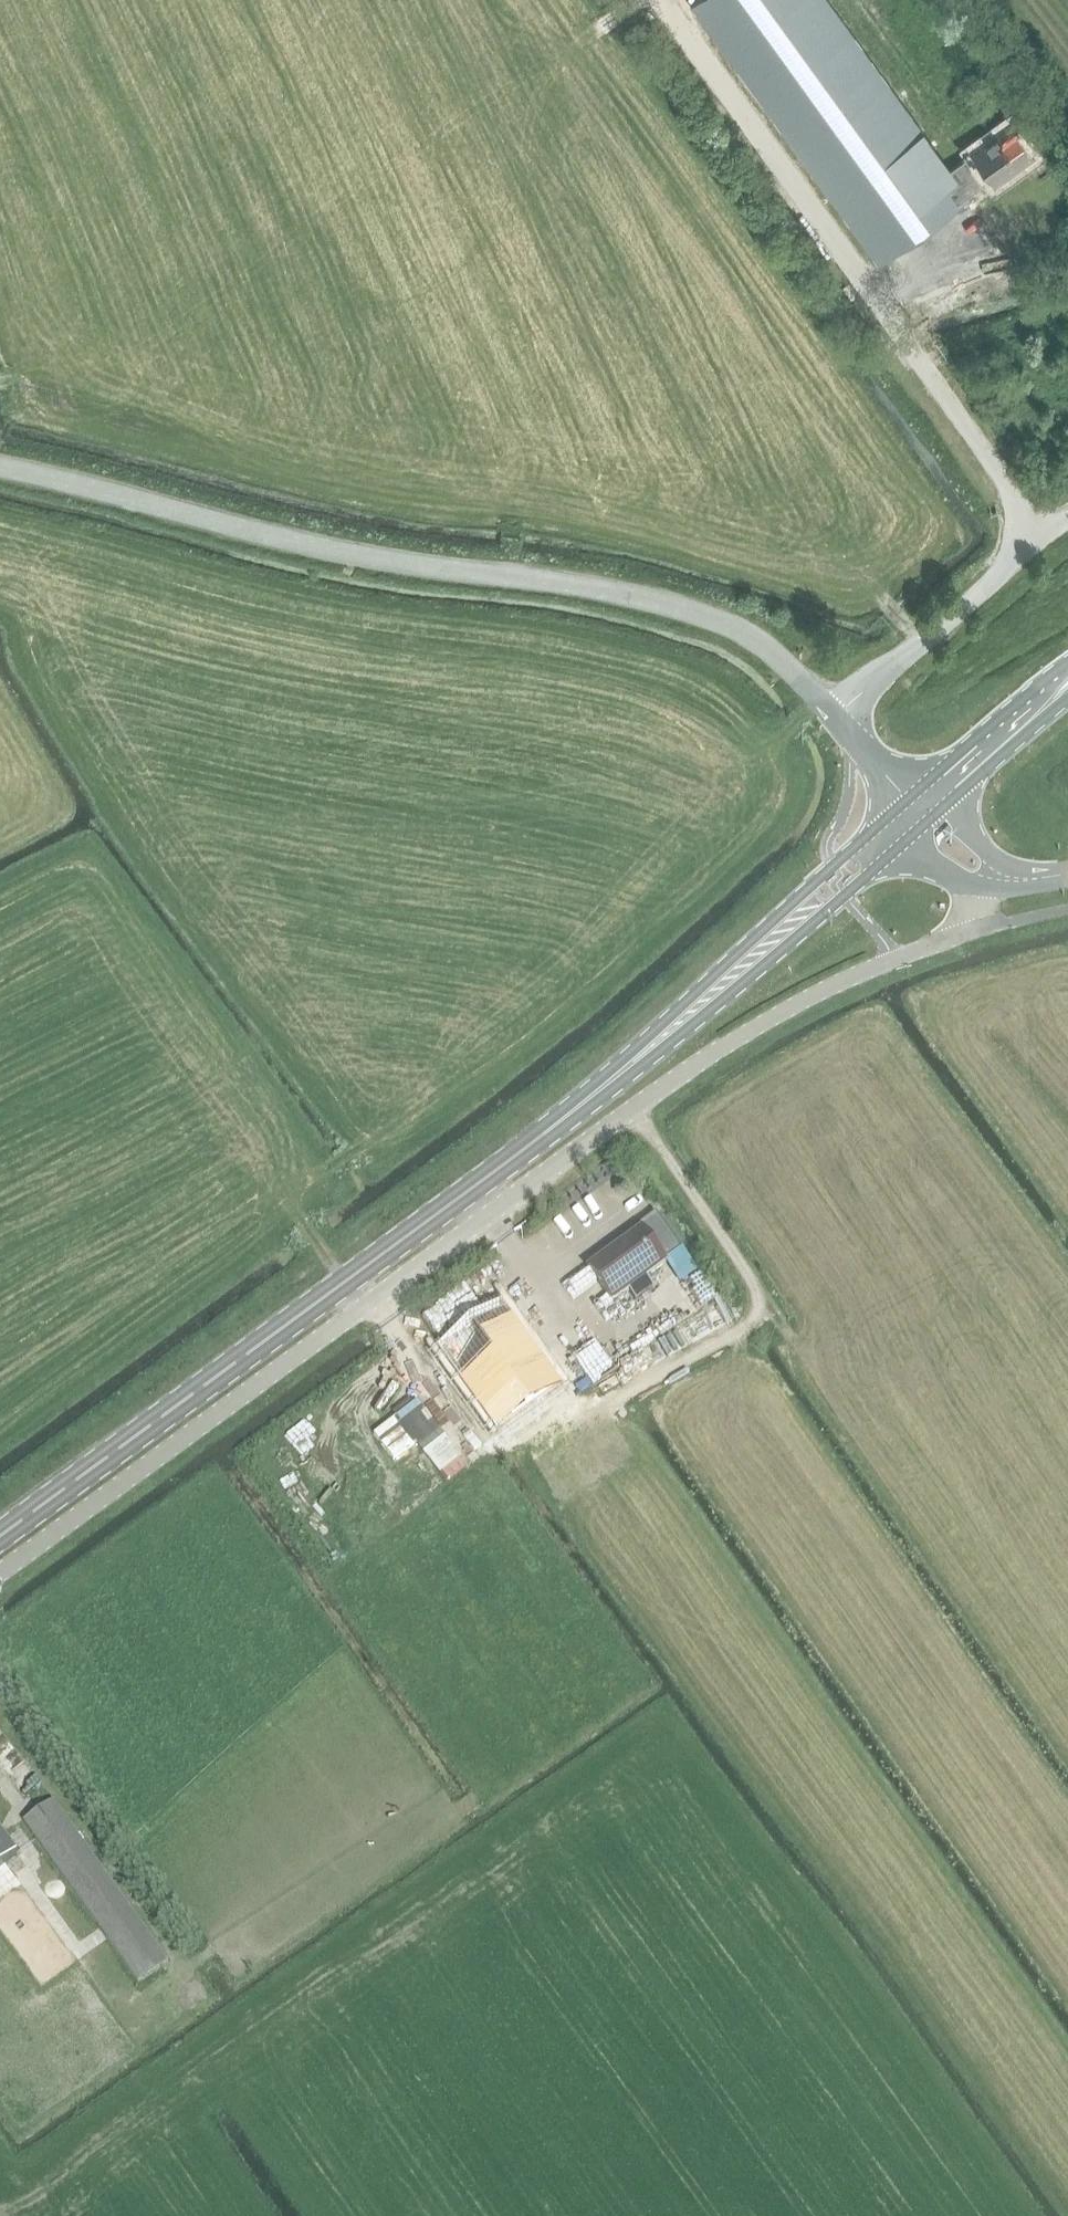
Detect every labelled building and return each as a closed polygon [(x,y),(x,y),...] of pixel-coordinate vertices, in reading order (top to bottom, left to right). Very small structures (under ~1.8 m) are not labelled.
[(878,264),(968,200),(966,197),(991,179),(995,185),(1033,158),(1010,125),(972,153),(974,154),(949,172),(825,0),(701,0),(693,6),(878,264)] [(1018,268),(995,236),(975,251),(997,283),(1018,268)] [(610,1303),(664,1263),(639,1229),(586,1269),(610,1303)] [(646,1278),(628,1292),(635,1301),(653,1288),(646,1278)] [(498,1423),(560,1378),(499,1296),(438,1342),(498,1423)] [(137,1982),(166,1961),(51,1799),(21,1820),(137,1982)] [(0,1832),(0,1865),(16,1853),(0,1832)]
